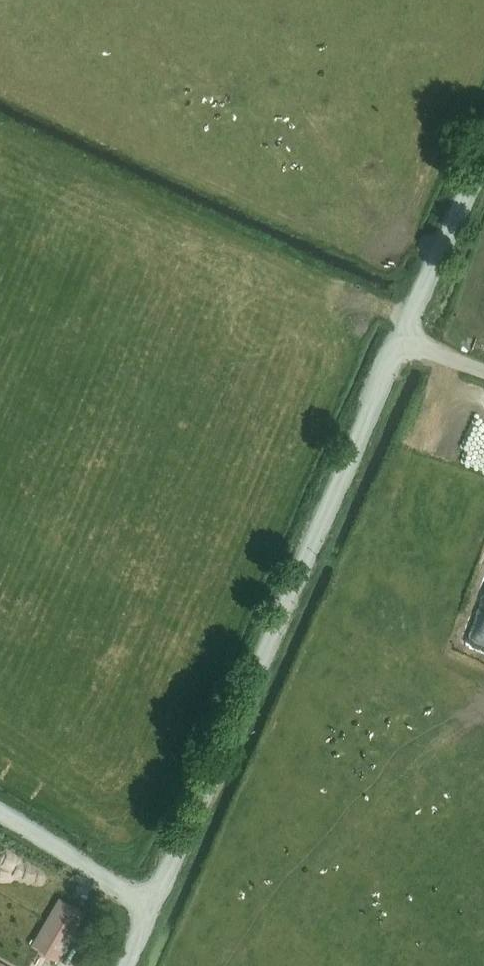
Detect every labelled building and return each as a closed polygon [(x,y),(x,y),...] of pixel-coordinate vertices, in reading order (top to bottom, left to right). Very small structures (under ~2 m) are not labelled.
[(83,912),(52,894),(22,946),(54,964),(83,912)]
